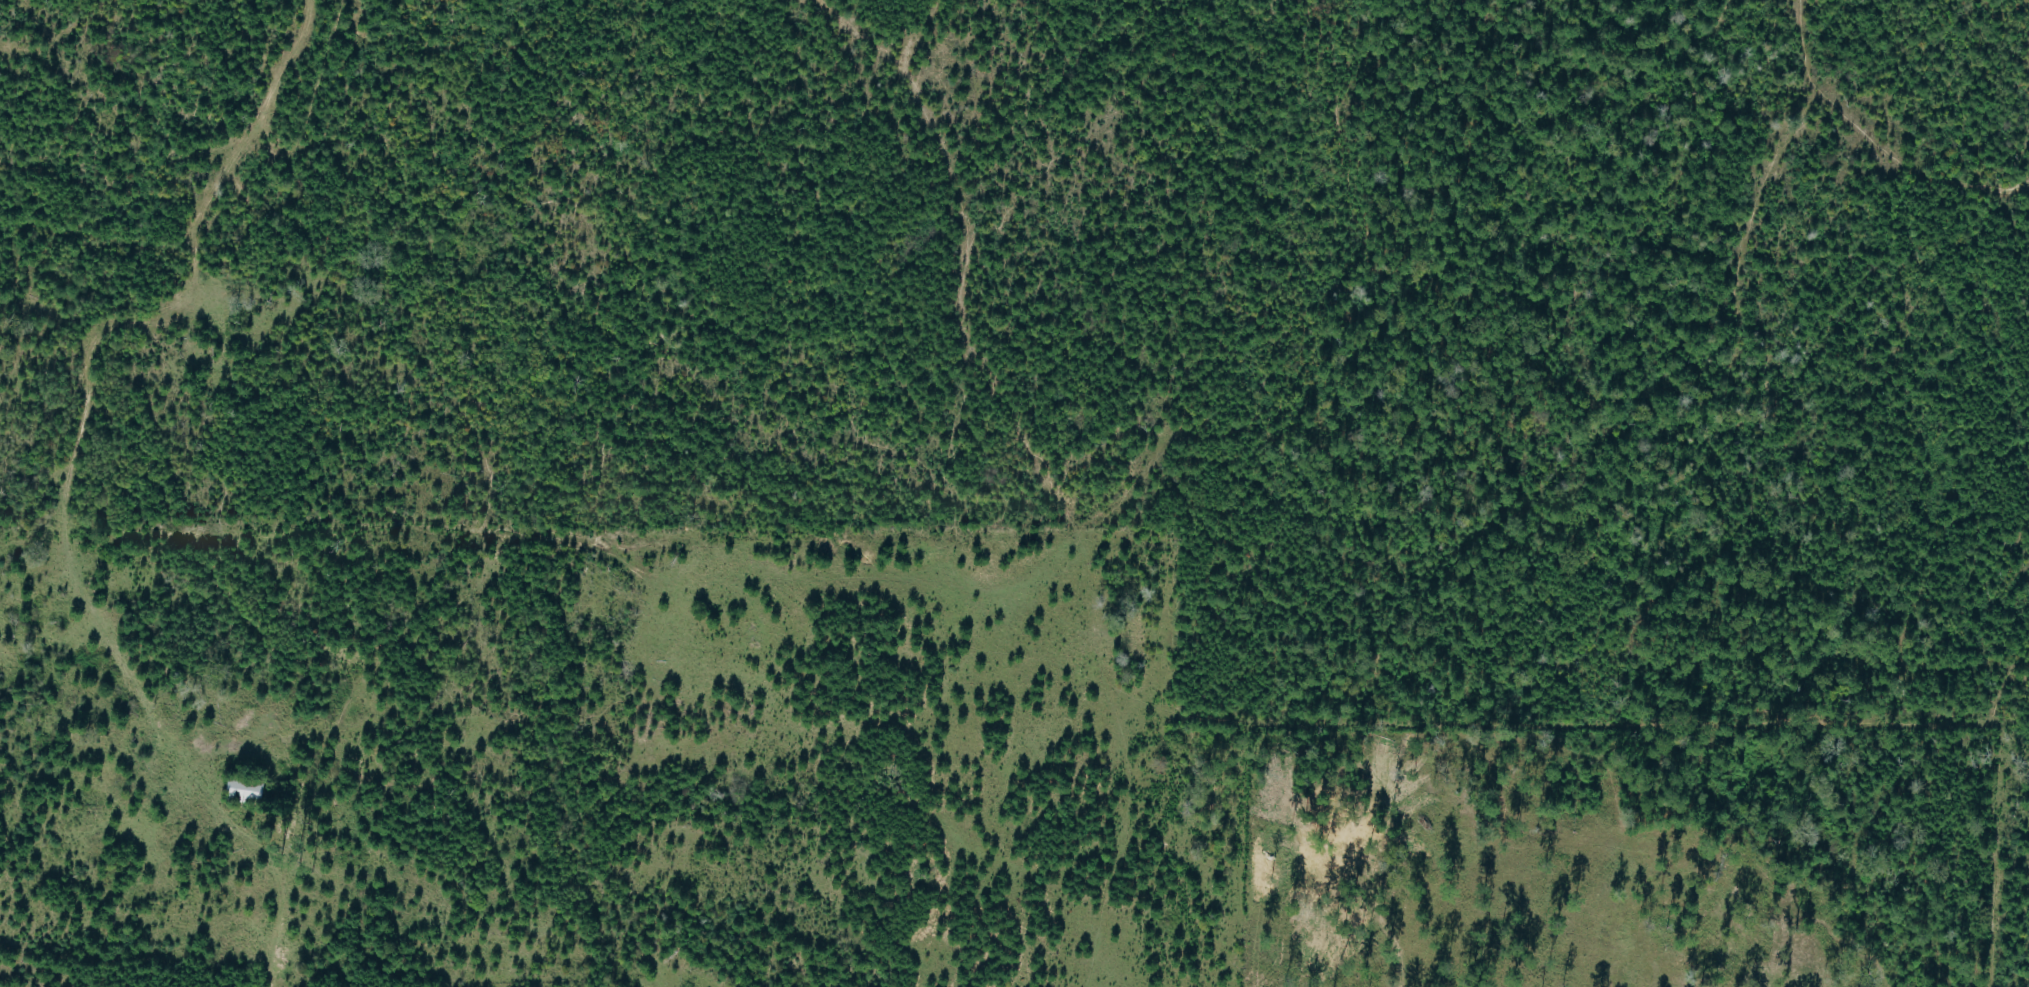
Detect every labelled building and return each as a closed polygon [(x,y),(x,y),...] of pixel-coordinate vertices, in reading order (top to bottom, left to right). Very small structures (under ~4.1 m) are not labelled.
[(262,782),(226,780),(225,800),(261,801),(262,782)]
